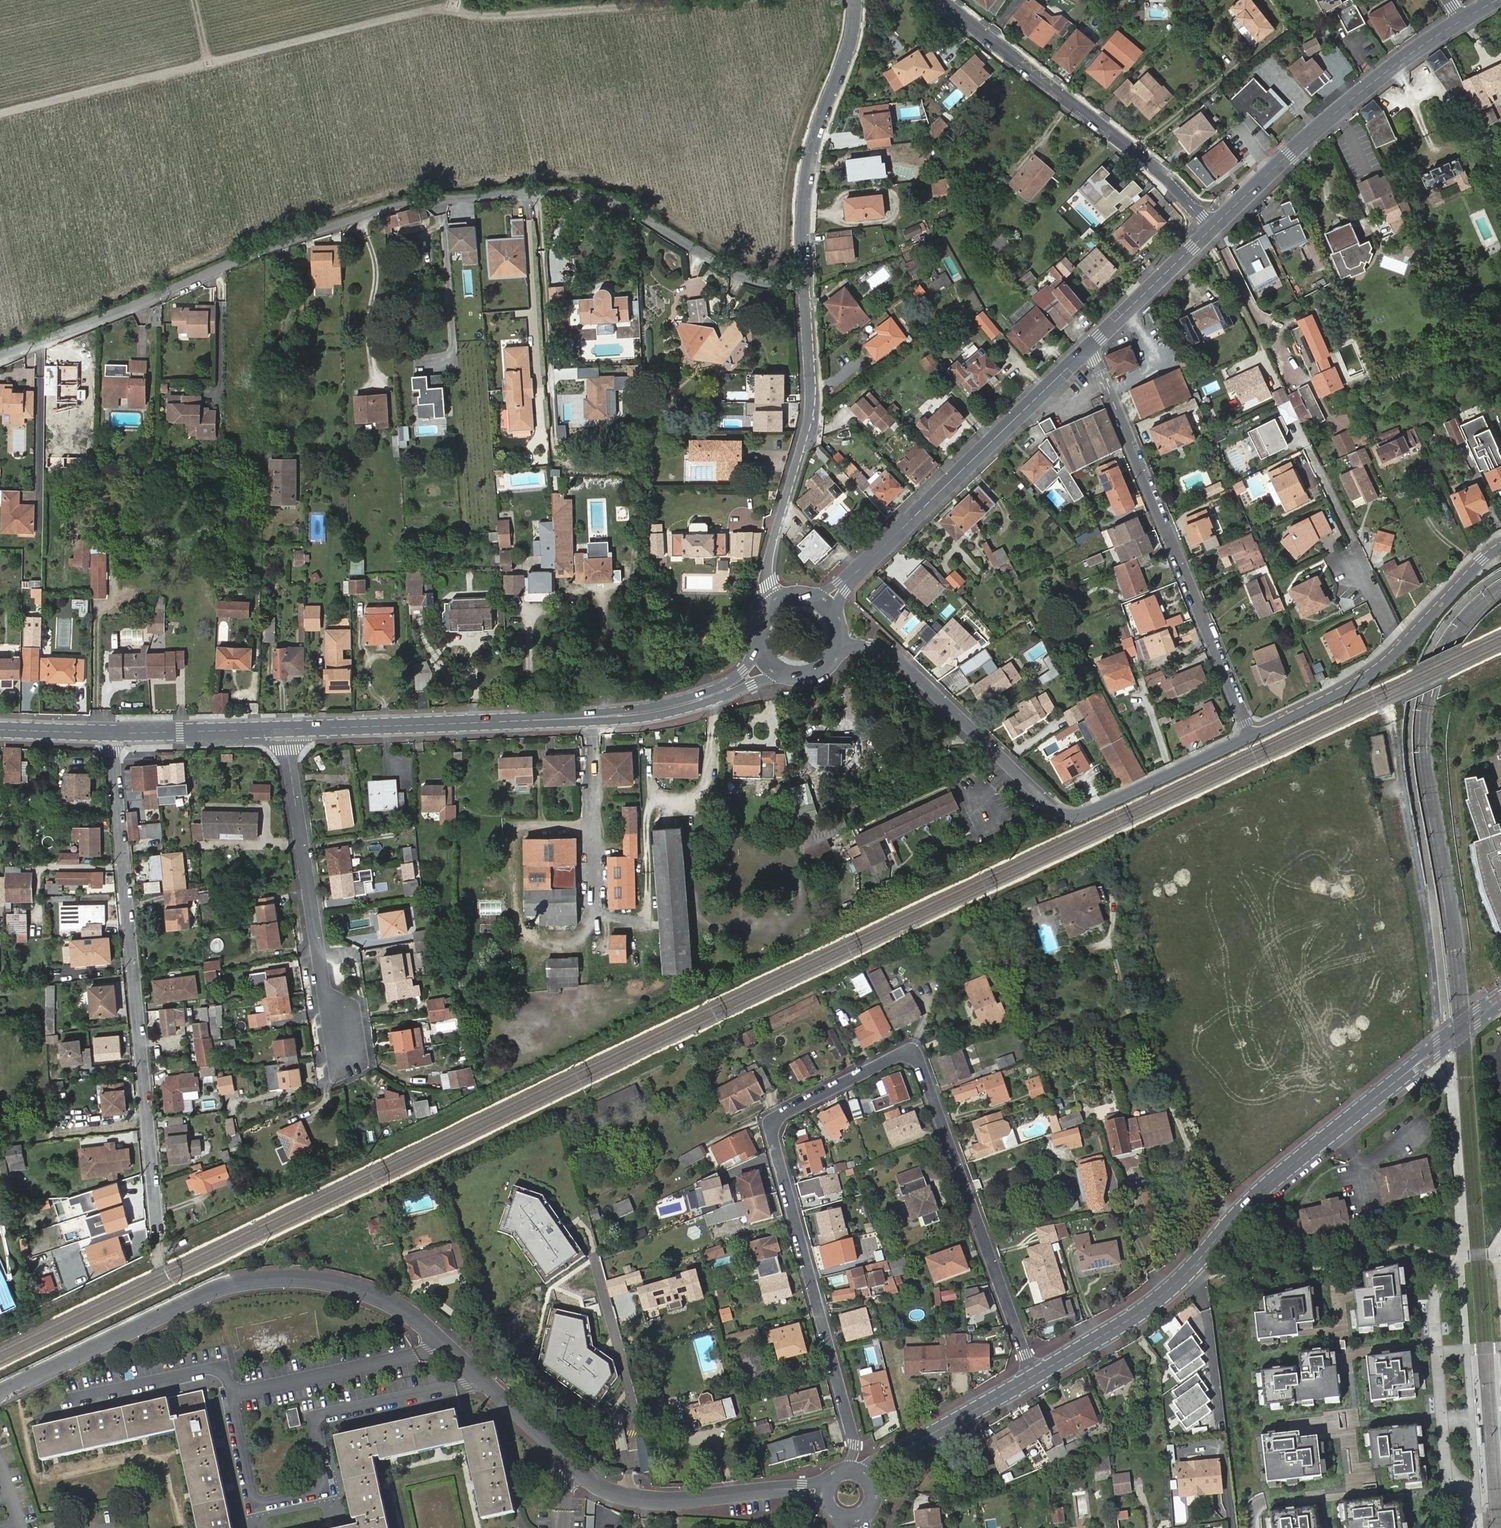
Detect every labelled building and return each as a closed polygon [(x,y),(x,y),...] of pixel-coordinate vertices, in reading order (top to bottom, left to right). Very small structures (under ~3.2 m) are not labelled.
[(840,0),(830,0),(829,9),(839,10),(840,0)] [(988,10),(996,16),(1006,0),(976,0),(988,10)] [(1026,2),(1015,17),(1021,22),(1017,27),(1043,47),(1055,31),(1059,34),(1068,22),(1061,17),(1054,18),(1053,19),(1042,11),(1044,9),(1033,0),(1029,4),(1026,2)] [(1266,36),(1274,30),(1251,0),(1242,0),(1231,9),(1238,17),(1237,17),(1244,27),(1245,26),(1255,39),(1264,33),(1266,36)] [(1324,13),(1326,12),(1329,17),(1334,18),(1338,15),(1339,16),(1349,33),(1365,23),(1362,16),(1361,14),(1355,3),(1353,0),(1348,0),(1344,2),(1343,0),(1317,0),(1324,13)] [(1360,0),(1353,0),(1355,3),(1361,14),(1362,16),(1367,14),(1360,0)] [(1408,27),(1392,1),(1368,15),(1384,42),(1392,37),(1392,38),(1400,32),(1408,27)] [(1066,64),(1073,70),(1093,45),(1077,31),(1055,59),(1064,67),(1066,64)] [(1258,43),(1266,36),(1264,33),(1255,39),(1258,43)] [(1304,46),(1308,55),(1321,49),(1316,40),(1304,46)] [(1441,50),(1426,61),(1435,73),(1449,62),(1441,50)] [(924,59),(919,52),(895,67),(896,69),(887,74),(897,90),(924,74),(929,82),(945,72),(932,53),(924,59)] [(1104,54),(1090,70),(1108,86),(1122,70),(1104,54)] [(983,66),(974,56),(970,60),(952,77),(969,95),(988,78),(979,69),(981,68),(983,66)] [(1306,63),(1304,58),(1290,70),(1305,89),(1312,97),(1326,85),(1319,77),(1323,72),(1312,59),(1306,63)] [(1463,82),(1449,62),(1435,73),(1447,89),(1455,104),(1467,94),(1463,82)] [(1463,82),(1476,110),(1484,127),(1499,121),(1491,104),(1494,102),(1491,95),(1500,90),(1500,64),(1463,82)] [(991,75),(983,66),(981,68),(979,69),(988,78),(991,75)] [(1331,81),(1323,72),(1319,77),(1326,85),(1331,81)] [(1135,89),(1129,81),(1116,93),(1128,107),(1133,102),(1140,109),(1142,108),(1145,110),(1142,112),(1149,121),(1171,102),(1150,77),(1135,89)] [(1282,107),(1270,94),(1256,79),(1231,101),(1245,120),(1251,115),(1252,114),(1262,125),(1282,107)] [(1215,101),(1223,95),(1220,90),(1211,97),(1215,101)] [(1272,91),(1270,94),(1282,107),(1262,125),(1265,128),(1287,107),(1272,91)] [(1374,101),(1361,112),(1369,122),(1383,113),(1374,101)] [(862,107),(863,118),(865,118),(869,148),(892,145),(891,136),(893,136),(889,103),(862,107)] [(1383,113),(1369,122),(1366,124),(1377,146),(1395,138),(1385,115),(1383,116),(1383,113)] [(1201,115),(1179,132),(1187,141),(1184,143),(1190,151),(1214,132),(1201,115)] [(1187,141),(1179,132),(1177,134),(1184,143),(1187,141)] [(1198,157),(1189,164),(1208,188),(1216,181),(1212,176),(1214,174),(1218,179),(1240,163),(1223,142),(1202,158),(1204,161),(1202,163),(1198,157)] [(1479,159),(1483,173),(1494,170),(1491,156),(1479,159)] [(849,161),(850,180),(886,176),(884,165),(882,165),(881,157),(849,161)] [(1036,162),(1032,158),(1010,184),(1021,194),(1023,191),(1033,199),(1052,177),(1041,167),(1044,164),(1038,159),(1036,162)] [(1422,176),(1435,204),(1443,200),(1439,190),(1441,189),(1442,186),(1441,183),(1456,177),(1462,191),(1473,186),(1460,160),(1450,165),(1449,164),(1437,169),(1437,168),(1432,171),(1432,172),(1422,176)] [(1041,167),(1052,177),(1055,173),(1044,164),(1041,167)] [(1104,165),(1078,190),(1107,220),(1119,210),(1115,206),(1128,196),(1132,199),(1144,190),(1135,180),(1120,193),(1107,178),(1112,173),(1104,165)] [(1391,206),(1397,204),(1385,177),(1379,180),(1377,176),(1372,178),(1365,181),(1358,184),(1371,212),(1387,206),(1385,202),(1389,201),(1391,206)] [(933,195),(951,193),(950,177),(932,178),(933,195)] [(1021,194),(1030,202),(1033,199),(1023,191),(1021,194)] [(850,207),(851,219),(884,215),(882,195),(846,200),(847,207),(850,207)] [(1151,200),(1146,195),(1131,208),(1136,214),(1137,214),(1140,211),(1158,231),(1167,223),(1148,203),(1151,200)] [(1297,213),(1291,200),(1281,205),(1286,217),(1271,223),(1281,249),(1307,238),(1299,218),(1292,220),(1290,216),(1297,213)] [(1391,206),(1384,210),(1394,234),(1391,236),(1404,241),(1399,231),(1408,228),(1397,204),(1391,206)] [(420,208),(383,217),(384,235),(389,235),(389,225),(425,218),(424,208),(420,208)] [(1114,235),(1134,255),(1141,248),(1158,231),(1140,211),(1137,214),(1136,214),(1114,235)] [(522,230),(521,221),(511,222),(511,237),(519,237),(522,230)] [(923,223),(905,231),(908,238),(926,230),(923,223)] [(1360,243),(1351,223),(1326,234),(1333,253),(1331,254),(1341,278),(1350,274),(1351,273),(1350,270),(1351,268),(1360,264),(1361,262),(1366,264),(1366,263),(1370,253),(1372,248),(1363,244),(1360,246),(1359,243),(1360,243)] [(476,225),(449,227),(451,251),(463,250),(464,265),(480,263),(476,225)] [(825,242),(826,247),(828,248),(829,254),(827,254),(827,259),(830,262),(855,260),(852,231),(828,233),(828,239),(827,239),(827,241),(825,242)] [(999,252),(1009,240),(1001,234),(991,246),(999,252)] [(1260,239),(1265,251),(1273,248),(1268,236),(1260,239)] [(1094,237),(1085,244),(1089,248),(1092,247),(1098,242),(1094,237)] [(487,282),(525,280),(524,266),(521,267),(522,275),(513,276),(512,277),(510,277),(508,277),(507,277),(505,277),(503,277),(502,276),(501,276),(494,277),(493,266),(488,266),(486,243),(501,242),(509,242),(522,241),(521,244),(521,247),(520,251),(520,254),(523,254),(522,239),(484,241),(487,282)] [(1265,251),(1260,239),(1236,250),(1248,277),(1256,273),(1252,264),(1260,261),(1263,270),(1272,266),(1265,251)] [(524,266),(523,254),(520,254),(520,251),(521,247),(521,244),(522,241),(509,242),(510,247),(502,248),(501,242),(486,243),(488,266),(493,266),(494,277),(501,276),(502,276),(503,277),(505,277),(507,277),(508,277),(510,277),(512,277),(513,276),(522,275),(521,267),(524,266)] [(325,246),(314,246),(315,277),(333,277),(333,282),(343,282),(342,246),(332,246),(332,249),(325,249),(325,246)] [(1079,265),(1087,274),(1084,277),(1085,280),(1091,287),(1094,287),(1097,284),(1100,287),(1117,270),(1098,249),(1079,265)] [(1058,265),(1067,275),(1076,268),(1067,258),(1058,265)] [(1351,273),(1350,274),(1351,277),(1365,271),(1364,268),(1366,264),(1361,262),(1360,264),(1351,268),(1350,270),(1351,273)] [(1055,266),(1050,270),(1060,283),(1052,289),(1051,287),(1037,299),(1051,317),(1062,328),(1075,317),(1073,314),(1084,304),(1063,280),(1065,279),(1055,266)] [(1019,280),(1027,287),(1037,277),(1029,269),(1019,280)] [(932,284),(931,293),(944,287),(945,290),(952,287),(945,274),(939,277),(940,280),(932,284)] [(315,277),(315,285),(333,285),(333,282),(333,277),(315,277)] [(921,284),(913,289),(918,296),(926,291),(921,284)] [(561,286),(546,287),(547,305),(563,304),(562,299),(561,286)] [(577,299),(578,303),(579,323),(597,323),(597,324),(594,326),(595,334),(614,332),(613,324),(610,324),(610,322),(628,320),(628,295),(609,297),(609,293),(607,291),(605,289),(603,289),(601,289),(597,290),(595,292),(594,294),(595,295),(594,298),(577,299)] [(847,290),(828,304),(841,322),(837,324),(838,325),(838,327),(841,331),(843,331),(843,332),(858,322),(861,326),(869,320),(847,290)] [(682,338),(683,348),(692,355),(701,353),(703,362),(712,361),(716,365),(740,334),(735,331),(734,322),(716,324),(711,324),(707,321),(706,317),(704,299),(686,301),(688,319),(685,324),(677,334),(682,338)] [(1220,322),(1222,328),(1224,330),(1235,325),(1230,314),(1228,316),(1220,300),(1212,304),(1212,303),(1187,314),(1188,315),(1179,319),(1187,335),(1185,336),(1191,346),(1201,342),(1199,338),(1196,333),(1220,322)] [(208,325),(215,325),(216,308),(208,308),(208,301),(198,301),(198,303),(198,306),(191,306),(191,303),(191,302),(175,302),(174,317),(180,317),(180,324),(189,324),(189,328),(208,329),(208,325)] [(151,306),(150,324),(161,325),(162,306),(151,306)] [(1021,328),(1017,324),(1013,327),(1015,329),(1008,335),(1024,353),(1031,346),(1032,348),(1055,327),(1037,307),(1028,314),(1031,318),(1021,328)] [(833,312),(830,314),(837,324),(841,322),(833,312)] [(975,320),(992,339),(1000,332),(984,313),(975,320)] [(1028,314),(1017,324),(1021,328),(1031,318),(1028,314)] [(881,335),(866,346),(876,360),(911,334),(897,315),(877,330),(881,335)] [(1305,337),(1294,341),(1296,344),(1293,344),(1298,355),(1300,355),(1305,367),(1306,366),(1320,398),(1343,388),(1334,369),(1330,371),(1325,359),(1328,357),(1310,317),(1298,323),(1300,327),(1305,337)] [(1199,338),(1222,328),(1220,322),(1196,333),(1199,338)] [(674,329),(677,334),(685,324),(680,323),(674,329)] [(1290,332),(1294,341),(1305,337),(1300,327),(1290,332)] [(740,334),(716,365),(721,366),(742,338),(740,334)] [(529,346),(505,347),(506,378),(508,400),(510,430),(535,429),(534,414),(531,414),(531,408),(534,408),(533,397),(535,397),(536,395),(535,378),(534,377),(531,377),(530,367),(528,367),(528,361),(530,361),(529,346)] [(1106,356),(1117,383),(1122,381),(1119,375),(1139,366),(1131,346),(1106,356)] [(947,371),(958,384),(961,382),(972,395),(1001,370),(982,349),(962,367),(958,362),(947,371)] [(921,361),(927,368),(935,363),(929,355),(921,361)] [(105,373),(105,392),(118,393),(130,394),(130,403),(144,404),(145,359),(131,358),(130,370),(135,370),(135,377),(130,377),(130,374),(105,373)] [(927,368),(930,372),(936,379),(943,373),(935,363),(927,368)] [(627,380),(641,378),(641,374),(640,365),(626,365),(627,380)] [(1236,391),(1241,404),(1257,397),(1259,403),(1271,397),(1258,369),(1225,384),(1229,394),(1236,391)] [(1128,390),(1140,418),(1188,397),(1177,370),(1147,383),(1128,390)] [(442,375),(427,376),(428,389),(443,388),(442,375)] [(419,417),(435,416),(434,407),(444,406),(443,388),(428,389),(427,376),(412,377),(413,390),(420,390),(420,396),(418,397),(419,417)] [(587,376),(587,398),(583,398),(583,417),(606,417),(606,388),(614,389),(614,376),(587,376)] [(25,393),(17,393),(14,395),(12,392),(12,389),(12,384),(4,384),(4,388),(0,388),(0,406),(3,406),(3,411),(12,411),(12,414),(24,415),(25,393)] [(1283,386),(1271,392),(1283,417),(1286,424),(1298,418),(1288,396),(1283,386)] [(1298,391),(1288,396),(1298,418),(1300,421),(1309,417),(1306,409),(1309,407),(1315,420),(1323,417),(1309,386),(1300,390),(1303,395),(1300,396),(1298,391)] [(186,390),(183,390),(169,390),(168,413),(187,414),(188,417),(189,417),(197,418),(197,429),(197,431),(214,431),(214,406),(207,405),(202,406),(198,402),(199,391),(186,390)] [(118,393),(105,392),(104,403),(118,403),(118,393)] [(33,415),(33,393),(25,393),(24,415),(33,415)] [(367,399),(367,395),(355,395),(357,420),(377,418),(378,424),(387,424),(384,393),(373,394),(373,398),(367,399)] [(870,394),(853,409),(864,421),(869,416),(883,431),(894,421),(870,394)] [(1194,399),(1174,407),(1177,415),(1197,407),(1194,399)] [(925,419),(918,426),(938,446),(947,437),(951,438),(957,431),(956,428),(964,420),(948,403),(929,422),(925,419)] [(435,416),(435,418),(445,418),(444,406),(434,407),(435,416)] [(1051,418),(1040,424),(1055,447),(1060,456),(1066,464),(1072,474),(1122,449),(1105,410),(1058,429),(1051,418)] [(1459,424),(1479,471),(1485,468),(1488,474),(1490,473),(1495,485),(1500,482),(1500,452),(1484,413),(1459,424)] [(1150,429),(1161,455),(1195,440),(1185,415),(1150,429)] [(197,418),(189,417),(189,430),(197,429),(197,418)] [(1284,444),(1286,441),(1289,432),(1286,424),(1283,417),(1248,433),(1261,461),(1281,451),(1283,447),(1280,446),(1282,443),(1284,444)] [(1443,432),(1447,440),(1451,438),(1454,445),(1463,441),(1454,420),(1444,424),(1447,431),(1443,432)] [(400,447),(409,447),(409,425),(398,425),(398,435),(393,435),(393,456),(400,456),(400,447)] [(1348,429),(1332,437),(1342,458),(1348,455),(1358,450),(1355,445),(1369,438),(1365,430),(1351,436),(1348,429)] [(1377,444),(1380,449),(1378,450),(1383,461),(1397,455),(1397,456),(1409,451),(1408,448),(1415,445),(1411,434),(1409,435),(1407,431),(1377,444)] [(1040,451),(1021,470),(1044,493),(1060,476),(1076,500),(1085,494),(1072,474),(1066,464),(1058,472),(1052,467),(1054,465),(1053,463),(1060,456),(1048,437),(1039,446),(1044,451),(1042,453),(1040,451)] [(720,456),(720,481),(734,481),(734,462),(739,462),(739,442),(687,441),(687,456),(720,456)] [(1289,447),(1286,441),(1284,444),(1282,443),(1280,446),(1283,447),(1281,451),(1285,449),(1289,447)] [(831,444),(826,449),(839,463),(845,458),(831,444)] [(1358,450),(1348,455),(1355,469),(1362,466),(1372,461),(1366,447),(1358,450)] [(900,465),(917,482),(936,464),(923,450),(909,462),(906,459),(900,465)] [(715,481),(720,481),(720,456),(687,456),(686,462),(714,461),(715,481)] [(271,460),(271,502),(294,502),(294,461),(271,460)] [(1099,469),(1108,491),(1125,484),(1116,462),(1099,469)] [(1308,502),(1300,485),(1298,486),(1296,481),(1298,480),(1290,463),(1269,473),(1287,511),(1308,502)] [(1368,496),(1375,500),(1378,499),(1362,466),(1355,469),(1340,476),(1352,502),(1363,497),(1364,498),(1368,496)] [(848,476),(864,493),(870,487),(887,506),(904,489),(886,470),(882,474),(885,478),(875,488),(871,484),(857,469),(848,476)] [(497,488),(545,488),(545,473),(497,473),(497,488)] [(885,478),(882,474),(871,484),(875,488),(885,478)] [(818,513),(835,498),(837,499),(843,493),(830,478),(825,482),(818,475),(809,483),(813,489),(804,497),(806,499),(800,505),(805,510),(805,511),(813,520),(819,514),(818,513)] [(1125,484),(1108,491),(1118,514),(1134,507),(1125,484)] [(1220,484),(1206,490),(1209,498),(1219,493),(1223,492),(1223,491),(1220,484)] [(1453,496),(1466,525),(1480,519),(1478,518),(1481,513),(1488,509),(1477,485),(1453,496)] [(980,486),(940,522),(958,540),(972,527),(975,531),(980,526),(977,522),(996,504),(980,486)] [(1222,500),(1235,495),(1232,488),(1223,491),(1223,492),(1219,493),(1222,500)] [(19,528),(22,528),(23,506),(16,505),(16,490),(3,490),(1,530),(18,530),(19,528)] [(565,503),(550,503),(551,514),(566,513),(565,503)] [(22,528),(31,528),(31,506),(23,506),(22,528)] [(1186,527),(1193,544),(1212,536),(1208,527),(1211,526),(1204,510),(1185,518),(1188,526),(1186,527)] [(1304,546),(1310,543),(1323,537),(1332,533),(1322,512),(1288,528),(1291,533),(1282,542),(1298,559),(1307,551),(1304,546)] [(574,564),(575,583),(611,583),(611,571),(611,554),(607,554),(588,553),(575,553),(575,555),(571,555),(569,528),(566,528),(566,513),(551,514),(555,575),(571,575),(570,564),(574,564)] [(659,513),(650,513),(652,560),(725,556),(724,534),(706,535),(706,528),(703,524),(700,524),(700,519),(693,519),(693,525),(690,525),(687,528),(687,536),(660,536),(659,513)] [(1146,534),(1143,526),(1140,527),(1136,518),(1130,520),(1109,529),(1116,546),(1146,534)] [(506,522),(495,523),(497,548),(507,547),(506,522)] [(799,554),(810,568),(815,562),(816,563),(833,548),(816,529),(799,545),(804,550),(799,554)] [(92,572),(92,555),(92,551),(93,531),(78,530),(78,546),(78,558),(71,558),(71,566),(83,566),(83,572),(92,572)] [(1374,548),(1390,553),(1395,534),(1379,530),(1374,548)] [(731,556),(756,554),(755,533),(730,534),(731,556)] [(1146,534),(1116,546),(1123,564),(1149,553),(1151,552),(1147,542),(1149,542),(1146,534)] [(551,555),(550,536),(541,537),(543,570),(527,570),(527,592),(553,592),(551,555)] [(1233,548),(1242,572),(1264,564),(1261,558),(1255,560),(1250,546),(1254,544),(1250,536),(1231,544),(1230,542),(1217,549),(1221,558),(1231,554),(1229,549),(1233,548)] [(982,545),(995,569),(1009,562),(1002,549),(993,554),(988,542),(982,545)] [(305,552),(293,551),(293,566),(305,566),(305,552)] [(1086,558),(1089,565),(1104,559),(1101,552),(1086,558)] [(1152,562),(1149,553),(1123,564),(1115,567),(1128,598),(1147,590),(1139,568),(1152,562)] [(93,555),(92,597),(105,598),(106,556),(93,555)] [(504,557),(498,557),(499,570),(503,570),(504,593),(523,592),(522,570),(510,571),(509,561),(504,561),(504,557)] [(944,590),(951,583),(936,569),(937,568),(927,559),(905,582),(929,606),(933,601),(931,598),(941,587),(944,590)] [(1383,567),(1397,597),(1420,586),(1409,564),(1399,569),(1395,561),(1383,567)] [(955,568),(945,577),(956,589),(966,581),(955,568)] [(422,584),(421,575),(408,576),(410,615),(424,614),(423,603),(432,603),(431,584),(422,584)] [(363,577),(348,577),(348,589),(363,589),(363,577)] [(1294,596),(1301,611),(1304,617),(1328,605),(1324,599),(1317,585),(1315,579),(1291,590),(1294,596)] [(1260,616),(1284,607),(1279,596),(1271,599),(1267,588),(1260,590),(1256,580),(1247,584),(1260,616)] [(906,602),(885,582),(869,598),(873,602),(872,603),(880,611),(881,610),(893,622),(902,613),(899,610),(906,602)] [(41,591),(41,589),(31,589),(32,598),(35,598),(35,604),(41,604),(41,591)] [(450,628),(450,629),(492,628),(490,601),(486,595),(455,595),(450,600),(446,600),(446,607),(442,610),(443,624),(446,628),(450,628)] [(1155,627),(1157,634),(1175,627),(1183,624),(1180,616),(1166,622),(1155,596),(1130,606),(1141,633),(1155,627)] [(152,622),(152,631),(163,632),(163,598),(153,598),(152,619),(152,622)] [(247,615),(247,600),(217,599),(217,614),(247,615)] [(72,601),(72,609),(85,609),(85,601),(72,601)] [(304,630),(304,612),(304,605),(299,605),(299,641),(297,641),(297,645),(301,646),(301,649),(292,648),(291,647),(286,647),(286,648),(274,648),(274,675),(285,675),(286,673),(301,672),(301,657),(304,657),(304,630)] [(363,605),(363,641),(393,642),(393,605),(363,605)] [(319,629),(319,612),(304,612),(304,630),(319,629)] [(262,622),(263,641),(273,641),(273,622),(272,622),(271,617),(264,617),(264,622),(262,622)] [(976,642),(952,619),(943,628),(938,633),(928,643),(923,649),(940,666),(951,654),(954,657),(976,642)] [(937,622),(932,627),(938,633),(943,628),(937,622)] [(1337,661),(1362,650),(1349,622),(1324,634),(1337,661)] [(932,627),(928,624),(918,634),(928,643),(938,633),(932,627)] [(1175,649),(1171,639),(1179,636),(1175,627),(1157,634),(1145,638),(1153,658),(1175,649)] [(1070,634),(1067,628),(1044,641),(1047,647),(1070,634)] [(349,651),(349,630),(338,631),(339,634),(336,634),(335,631),(326,631),(326,652),(330,652),(330,656),(326,656),(327,670),(331,670),(331,675),(325,675),(325,691),(350,691),(350,684),(350,658),(341,659),(341,652),(349,651)] [(1134,643),(1130,630),(1122,632),(1129,656),(1137,653),(1134,643)] [(1137,653),(1139,660),(1148,657),(1143,639),(1134,643),(1137,653)] [(149,678),(148,653),(150,647),(143,646),(143,654),(111,654),(111,678),(149,678)] [(218,646),(217,666),(251,668),(251,648),(218,646)] [(1257,666),(1252,668),(1258,685),(1263,684),(1264,686),(1286,677),(1274,646),(1252,654),(1257,666)] [(25,648),(25,680),(38,680),(38,648),(25,648)] [(1021,678),(1010,662),(1000,669),(993,659),(994,658),(987,648),(959,666),(966,676),(983,665),(990,675),(973,687),(984,703),(1021,678)] [(149,678),(165,678),(165,681),(176,681),(176,668),(185,669),(185,653),(148,653),(149,678)] [(1125,653),(1100,661),(1102,666),(1127,657),(1125,653)] [(1296,658),(1307,683),(1313,680),(1302,655),(1296,658)] [(46,659),(40,659),(39,680),(46,680),(46,681),(75,682),(75,680),(83,681),(83,659),(76,659),(75,658),(46,657),(46,659)] [(1127,657),(1102,666),(1112,695),(1114,696),(1116,696),(1117,694),(1115,691),(1132,685),(1133,688),(1135,689),(1137,688),(1138,687),(1127,657)] [(20,660),(0,659),(0,687),(13,687),(13,679),(19,679),(20,660)] [(1166,683),(1172,697),(1178,694),(1179,695),(1208,683),(1201,667),(1172,679),(1173,680),(1166,683)] [(1314,675),(1318,683),(1325,679),(1322,671),(1314,675)] [(414,672),(416,708),(429,708),(427,690),(432,690),(431,672),(414,672)] [(1148,678),(1151,685),(1165,679),(1162,672),(1148,678)] [(1124,786),(1146,776),(1101,691),(1078,703),(1124,786)] [(213,713),(228,713),(229,692),(213,692),(213,713)] [(1024,708),(1011,717),(1018,731),(1046,715),(1046,714),(1052,710),(1042,693),(1036,696),(1023,705),(1024,708)] [(1216,724),(1220,722),(1211,703),(1203,706),(1207,715),(1193,722),(1191,719),(1175,726),(1184,744),(1199,736),(1200,738),(1219,729),(1216,724)] [(1159,720),(1162,725),(1170,721),(1168,716),(1159,720)] [(1221,734),(1219,729),(1200,738),(1202,742),(1221,734)] [(1383,735),(1367,738),(1374,779),(1391,776),(1383,735)] [(816,745),(816,762),(840,762),(840,746),(850,746),(850,737),(808,736),(808,745),(816,745)] [(657,746),(655,774),(697,775),(698,748),(657,746)] [(1053,759),(1065,780),(1089,767),(1077,746),(1053,759)] [(3,747),(4,770),(20,769),(20,762),(27,761),(27,751),(19,751),(19,748),(3,747)] [(734,750),(733,777),(772,779),(773,753),(760,753),(760,751),(734,750)] [(619,773),(630,773),(630,752),(605,752),(606,782),(619,781),(619,773)] [(232,753),(221,753),(222,761),(233,761),(232,753)] [(545,754),(545,783),(574,782),(573,753),(545,754)] [(499,755),(500,776),(531,776),(531,755),(499,755)] [(183,760),(170,761),(170,762),(155,763),(157,784),(157,788),(184,787),(184,791),(188,790),(187,780),(184,780),(183,760)] [(157,784),(155,763),(132,765),(130,763),(125,763),(123,765),(125,789),(134,789),(134,794),(143,793),(158,792),(157,788),(157,784)] [(65,782),(65,788),(68,788),(68,798),(80,799),(80,795),(87,796),(88,774),(68,773),(67,782),(65,782)] [(630,781),(630,773),(619,773),(619,781),(630,781)] [(1465,777),(1469,797),(1466,798),(1480,838),(1474,840),(1474,841),(1477,859),(1484,888),(1500,929),(1500,930),(1500,826),(1500,822),(1497,823),(1492,810),(1496,808),(1496,810),(1500,808),(1500,790),(1491,793),(1491,794),(1488,795),(1487,793),(1489,792),(1484,776),(1478,778),(1477,775),(1465,777)] [(370,782),(372,808),(406,806),(404,790),(397,791),(396,780),(370,782)] [(269,798),(270,784),(252,784),(252,797),(269,798)] [(445,784),(423,784),(423,809),(441,809),(441,819),(455,819),(456,804),(450,804),(451,784),(445,784)] [(323,792),(329,829),(352,826),(346,788),(323,792)] [(158,792),(143,793),(144,807),(159,806),(158,792)] [(869,864),(885,857),(877,839),(887,834),(889,837),(957,806),(951,793),(855,835),(869,864)] [(185,794),(176,794),(176,803),(185,803),(185,794)] [(56,804),(57,817),(64,816),(63,803),(56,804)] [(626,856),(610,856),(610,906),(635,905),(635,856),(638,855),(638,806),(625,806),(626,856)] [(258,812),(251,812),(202,811),(203,823),(193,823),(194,836),(205,837),(257,838),(258,812)] [(127,812),(129,826),(137,825),(136,812),(127,812)] [(796,832),(799,849),(839,831),(832,816),(796,832)] [(160,823),(137,825),(138,837),(161,835),(160,823)] [(129,826),(130,838),(138,837),(137,825),(129,826)] [(94,831),(94,827),(74,827),(74,837),(81,837),(82,854),(100,853),(99,831),(94,831)] [(690,969),(684,832),(684,828),(656,829),(662,971),(690,969)] [(526,838),(527,914),(541,914),(542,925),(578,925),(577,888),(553,888),(553,863),(577,863),(576,837),(526,838)] [(828,840),(804,847),(807,857),(831,850),(828,840)] [(403,845),(405,863),(412,862),(414,861),(411,844),(403,845)] [(328,861),(330,874),(351,871),(347,846),(328,848),(329,861),(328,861)] [(185,889),(182,853),(161,855),(163,876),(165,876),(166,883),(163,883),(164,891),(185,889)] [(79,854),(58,855),(59,863),(79,863),(79,854)] [(161,855),(152,855),(154,877),(163,876),(161,855)] [(1477,859),(1473,860),(1480,890),(1484,888),(1477,859)] [(405,863),(402,863),(403,879),(414,878),(412,862),(405,863)] [(102,886),(101,871),(92,871),(92,873),(59,873),(59,875),(61,875),(61,878),(57,878),(57,883),(46,883),(46,892),(61,892),(61,883),(91,883),(91,887),(102,886)] [(351,871),(330,874),(334,897),(354,894),(351,871)] [(32,901),(32,875),(0,876),(0,902),(32,901)] [(404,895),(419,895),(418,879),(403,880),(404,895)] [(145,892),(160,892),(160,881),(145,881),(145,892)] [(1480,890),(1496,930),(1500,929),(1484,888),(1480,890)] [(215,900),(214,890),(197,892),(198,902),(215,900)] [(1061,902),(1072,936),(1082,932),(1083,935),(1089,933),(1087,925),(1106,918),(1095,890),(1061,902)] [(257,923),(278,921),(275,896),(259,898),(260,904),(254,905),(257,923)] [(166,903),(169,931),(191,928),(188,900),(166,903)] [(104,901),(58,902),(58,927),(83,926),(83,937),(102,935),(102,920),(104,921),(104,919),(104,901)] [(376,915),(377,928),(382,927),(383,936),(406,933),(404,911),(376,915)] [(27,913),(7,914),(8,933),(28,933),(27,913)] [(282,943),(278,921),(257,923),(252,924),(254,935),(259,935),(261,947),(282,943)] [(434,930),(413,932),(414,942),(436,938),(434,930)] [(611,934),(612,960),(627,960),(627,934),(611,934)] [(83,937),(71,938),(73,962),(88,962),(88,956),(93,955),(94,961),(110,960),(109,935),(102,935),(83,937)] [(64,960),(71,959),(70,947),(63,948),(64,960)] [(384,962),(386,981),(412,977),(414,977),(410,952),(388,955),(389,961),(384,962)] [(548,959),(548,975),(579,974),(578,959),(548,959)] [(205,964),(205,971),(216,969),(220,968),(219,961),(204,962),(205,964)] [(873,967),(876,973),(881,970),(878,964),(873,967)] [(286,968),(251,973),(253,987),(269,985),(271,996),(289,993),(286,968)] [(205,971),(206,982),(218,980),(216,969),(205,971)] [(852,978),(862,997),(872,992),(862,973),(852,978)] [(154,980),(157,1000),(197,996),(195,976),(154,980)] [(412,977),(386,981),(388,992),(392,991),(393,998),(419,994),(418,986),(413,987),(412,977)] [(872,982),(880,996),(889,992),(881,977),(872,982)] [(985,978),(966,986),(978,1016),(986,1013),(990,1025),(999,1021),(999,1020),(1006,1018),(1001,1006),(997,1008),(985,978)] [(46,985),(46,1024),(55,1024),(55,985),(46,985)] [(91,988),(93,1016),(117,1014),(114,986),(91,988)] [(293,1017),(289,993),(271,996),(272,1004),(269,1004),(271,1020),(293,1017)] [(428,1000),(430,1010),(446,1007),(444,997),(428,1000)] [(889,1014),(897,1030),(922,1017),(914,1001),(889,1014)] [(200,1008),(202,1022),(209,1021),(208,1007),(200,1008)] [(446,1007),(430,1010),(432,1020),(447,1018),(446,1007)] [(183,1008),(161,1010),(164,1034),(176,1033),(174,1019),(184,1018),(183,1008)] [(859,1020),(865,1033),(858,1036),(864,1047),(891,1033),(879,1009),(859,1020)] [(978,1016),(983,1028),(990,1025),(986,1013),(978,1016)] [(213,1016),(215,1038),(221,1037),(219,1016),(213,1016)] [(434,1021),(434,1032),(456,1031),(456,1020),(434,1021)] [(207,1022),(194,1024),(196,1041),(209,1039),(207,1022)] [(394,1031),(397,1051),(414,1048),(411,1028),(394,1031)] [(825,1034),(837,1060),(846,1055),(834,1030),(825,1034)] [(743,1036),(747,1046),(757,1040),(751,1031),(743,1036)] [(46,1034),(46,1043),(58,1043),(58,1035),(46,1034)] [(297,1062),(298,1062),(294,1036),(273,1039),(277,1064),(297,1062)] [(95,1039),(97,1060),(121,1058),(119,1037),(95,1039)] [(81,1039),(60,1041),(62,1066),(92,1063),(91,1047),(82,1048),(81,1039)] [(196,1041),(199,1066),(214,1065),(211,1039),(196,1041)] [(218,1042),(219,1050),(238,1047),(237,1039),(218,1042)] [(414,1048),(397,1051),(401,1067),(432,1062),(431,1055),(426,1055),(424,1046),(414,1048)] [(1338,1050),(1332,1053),(1338,1064),(1345,1061),(1338,1050)] [(939,1060),(946,1082),(969,1074),(961,1052),(939,1060)] [(997,1060),(999,1069),(1016,1063),(1013,1054),(997,1060)] [(808,1056),(800,1060),(809,1075),(816,1071),(808,1056)] [(1324,1062),(1332,1071),(1338,1065),(1329,1057),(1324,1062)] [(809,1075),(800,1060),(785,1068),(794,1083),(809,1075)] [(268,1066),(269,1074),(278,1073),(280,1088),(301,1085),(299,1069),(298,1069),(297,1062),(277,1064),(268,1066)] [(199,1066),(206,1076),(208,1076),(217,1075),(216,1065),(214,1065),(199,1066)] [(461,1089),(477,1083),(472,1066),(456,1071),(461,1089)] [(740,1080),(717,1091),(720,1099),(724,1098),(732,1115),(761,1099),(760,1096),(773,1090),(762,1069),(748,1075),(746,1071),(738,1075),(740,1080)] [(278,1073),(272,1074),(274,1089),(280,1088),(278,1073)] [(999,1073),(971,1082),(972,1084),(954,1091),(958,1102),(976,1096),(975,1093),(986,1089),(992,1104),(1008,1098),(999,1073)] [(876,1112),(894,1106),(893,1105),(909,1099),(900,1074),(884,1080),(889,1094),(872,1101),(876,1112)] [(208,1076),(210,1091),(219,1090),(217,1075),(208,1076)] [(1025,1081),(1032,1101),(1047,1096),(1040,1075),(1025,1081)] [(198,1089),(197,1078),(195,1078),(193,1078),(180,1080),(180,1077),(167,1078),(168,1084),(169,1090),(165,1091),(167,1110),(183,1108),(182,1100),(181,1090),(198,1089)] [(233,1077),(220,1079),(222,1093),(235,1091),(233,1077)] [(62,1089),(61,1081),(56,1081),(49,1082),(50,1090),(62,1089)] [(102,1084),(105,1112),(127,1110),(124,1081),(102,1084)] [(635,1084),(590,1104),(597,1119),(642,1098),(635,1084)] [(181,1090),(182,1100),(199,1098),(198,1089),(181,1090)] [(1116,1100),(1113,1092),(1106,1095),(1108,1102),(1116,1100)] [(378,1099),(381,1120),(408,1116),(404,1095),(378,1099)] [(1420,1096),(1413,1102),(1418,1108),(1425,1102),(1420,1096)] [(414,1101),(418,1117),(431,1113),(427,1098),(414,1101)] [(857,1100),(849,1102),(855,1120),(862,1117),(857,1100)] [(820,1116),(832,1141),(842,1137),(839,1132),(849,1128),(839,1107),(820,1116)] [(884,1114),(893,1141),(921,1131),(915,1111),(901,1116),(898,1109),(884,1114)] [(998,1112),(973,1121),(981,1144),(973,1146),(977,1159),(1004,1151),(999,1137),(1007,1134),(1008,1132),(1009,1130),(1007,1124),(1002,1122),(998,1112)] [(1061,1118),(1064,1127),(1081,1121),(1078,1112),(1061,1118)] [(1055,1113),(1049,1115),(1052,1122),(1050,1125),(1054,1133),(1062,1130),(1055,1113)] [(1141,1135),(1143,1148),(1172,1141),(1166,1114),(1124,1124),(1129,1138),(1141,1135)] [(1113,1154),(1143,1148),(1141,1135),(1129,1138),(1124,1124),(1121,1115),(1105,1120),(1113,1154)] [(181,1116),(168,1117),(170,1128),(182,1127),(181,1116)] [(228,1138),(236,1134),(234,1120),(226,1121),(228,1138)] [(280,1134),(284,1143),(276,1147),(284,1163),(294,1159),(292,1156),(313,1146),(303,1125),(295,1129),(295,1127),(280,1134)] [(171,1164),(190,1162),(189,1155),(201,1154),(199,1141),(188,1142),(186,1127),(182,1127),(170,1128),(168,1129),(171,1164)] [(1076,1129),(1052,1136),(1055,1145),(1078,1138),(1076,1129)] [(1018,1146),(1013,1130),(1009,1131),(1008,1132),(1007,1134),(999,1137),(1004,1151),(1018,1146)] [(739,1155),(748,1151),(749,1150),(741,1134),(712,1148),(720,1164),(739,1155)] [(796,1146),(801,1165),(797,1165),(799,1170),(802,1169),(804,1175),(823,1169),(819,1157),(825,1155),(823,1149),(818,1150),(815,1140),(796,1146)] [(113,1143),(106,1144),(107,1147),(89,1149),(91,1170),(98,1169),(98,1176),(109,1175),(109,1179),(117,1179),(116,1173),(122,1173),(122,1170),(130,1169),(129,1151),(114,1153),(113,1143)] [(688,1153),(693,1162),(704,1156),(700,1147),(688,1153)] [(89,1149),(81,1150),(83,1178),(98,1176),(98,1169),(91,1170),(89,1149)] [(751,1156),(748,1151),(739,1155),(742,1160),(751,1156)] [(218,1162),(231,1158),(230,1152),(216,1157),(218,1162)] [(23,1153),(6,1157),(9,1173),(27,1170),(23,1153)] [(1080,1160),(1090,1210),(1095,1213),(1102,1210),(1105,1207),(1103,1202),(1109,1183),(1103,1155),(1080,1160)] [(220,1168),(233,1164),(231,1158),(218,1162),(220,1168)] [(1392,1169),(1378,1172),(1384,1199),(1398,1196),(1398,1198),(1419,1194),(1419,1191),(1432,1188),(1426,1161),(1412,1165),(1414,1173),(1394,1178),(1392,1169)] [(834,1167),(837,1173),(849,1170),(847,1163),(834,1167)] [(9,1175),(5,1164),(0,1166),(0,1178),(9,1175)] [(229,1189),(236,1187),(233,1164),(220,1168),(204,1174),(203,1171),(191,1174),(193,1178),(196,1189),(197,1193),(228,1184),(229,1189)] [(1394,1178),(1414,1173),(1412,1165),(1392,1169),(1394,1178)] [(920,1167),(897,1176),(904,1196),(902,1197),(907,1211),(909,1210),(912,1219),(922,1215),(926,1226),(940,1221),(936,1210),(938,1209),(930,1187),(927,1187),(920,1167)] [(717,1173),(696,1184),(698,1190),(695,1191),(699,1209),(706,1207),(706,1208),(732,1201),(728,1185),(721,1187),(717,1173)] [(762,1196),(764,1195),(758,1173),(738,1179),(744,1201),(762,1196)] [(836,1173),(798,1184),(802,1198),(814,1194),(816,1200),(825,1197),(825,1195),(840,1190),(836,1173)] [(189,1191),(196,1189),(193,1178),(185,1181),(189,1191)] [(116,1184),(68,1199),(70,1206),(80,1203),(83,1214),(122,1202),(116,1184)] [(544,1194),(513,1184),(499,1231),(513,1236),(546,1283),(586,1256),(566,1227),(544,1194)] [(1141,1193),(1145,1209),(1154,1207),(1150,1191),(1141,1193)] [(763,1199),(762,1196),(744,1201),(728,1205),(730,1210),(737,1208),(740,1217),(748,1215),(750,1222),(770,1216),(765,1199),(763,1199)] [(614,1204),(619,1217),(634,1211),(629,1198),(614,1204)] [(728,1205),(719,1209),(715,1211),(718,1223),(740,1217),(737,1208),(730,1210),(728,1205)] [(121,1207),(84,1219),(91,1239),(128,1226),(121,1207)] [(597,1207),(589,1210),(592,1221),(600,1219),(597,1207)] [(1324,1211),(1311,1214),(1311,1218),(1343,1211),(1343,1207),(1324,1211)] [(824,1245),(850,1239),(848,1229),(842,1209),(818,1216),(823,1236),(822,1236),(824,1245)] [(1311,1218),(1311,1214),(1300,1217),(1305,1238),(1347,1229),(1343,1211),(1311,1218)] [(388,1265),(400,1262),(399,1253),(391,1218),(369,1223),(375,1248),(384,1246),(388,1265)] [(1031,1260),(1025,1262),(1030,1277),(1036,1275),(1038,1280),(1044,1299),(1064,1293),(1049,1244),(1059,1241),(1054,1225),(1036,1228),(1042,1246),(1028,1251),(1031,1260)] [(1291,1229),(1280,1232),(1282,1243),(1293,1241),(1291,1229)] [(1086,1235),(1074,1238),(1081,1271),(1118,1263),(1114,1243),(1089,1248),(1086,1235)] [(118,1237),(85,1248),(93,1274),(127,1263),(118,1237)] [(750,1246),(754,1263),(764,1260),(766,1268),(780,1264),(777,1253),(780,1252),(776,1238),(750,1246)] [(429,1257),(427,1251),(407,1257),(413,1281),(457,1269),(457,1268),(466,1266),(460,1243),(449,1246),(451,1251),(429,1257)] [(867,1247),(873,1262),(884,1259),(878,1243),(867,1247)] [(821,1249),(826,1269),(847,1263),(842,1244),(821,1249)] [(449,1246),(427,1251),(429,1257),(451,1251),(449,1246)] [(929,1260),(936,1282),(966,1270),(962,1257),(963,1257),(960,1248),(929,1260)] [(966,1270),(936,1282),(937,1284),(971,1272),(966,1256),(963,1257),(962,1257),(966,1270)] [(703,1258),(707,1274),(712,1273),(707,1257),(703,1258)] [(893,1271),(892,1272),(894,1278),(895,1279),(906,1275),(903,1267),(908,1266),(906,1259),(891,1265),(893,1271)] [(887,1260),(849,1270),(854,1290),(855,1290),(862,1288),(865,1298),(900,1293),(895,1279),(894,1278),(892,1272),(887,1260)] [(1399,1266),(1364,1275),(1367,1299),(1355,1301),(1358,1329),(1359,1329),(1368,1328),(1389,1325),(1404,1324),(1405,1324),(1401,1286),(1399,1270),(1399,1266)] [(685,1281),(638,1294),(643,1311),(668,1304),(671,1312),(685,1308),(682,1296),(689,1294),(691,1300),(703,1297),(696,1272),(683,1275),(685,1281)] [(786,1275),(773,1278),(775,1285),(787,1281),(786,1275)] [(775,1285),(773,1278),(760,1282),(765,1299),(771,1297),(772,1301),(791,1295),(787,1281),(775,1285)] [(978,1287),(965,1290),(967,1320),(990,1311),(985,1293),(981,1295),(978,1287)] [(1266,1313),(1255,1314),(1258,1341),(1265,1340),(1278,1339),(1294,1337),(1293,1326),(1315,1323),(1315,1322),(1313,1308),(1311,1288),(1264,1299),(1264,1300),(1266,1311),(1266,1313)] [(833,1292),(834,1303),(856,1300),(855,1290),(854,1290),(833,1292)] [(952,1299),(959,1297),(957,1290),(950,1291),(952,1299)] [(942,1293),(944,1301),(952,1299),(950,1291),(942,1293)] [(1045,1317),(1047,1323),(1073,1315),(1069,1302),(1062,1304),(1060,1299),(1031,1309),(1034,1320),(1045,1317)] [(1194,1304),(1183,1310),(1188,1318),(1199,1311),(1194,1304)] [(589,1316),(552,1307),(539,1367),(597,1409),(619,1377),(615,1360),(594,1345),(589,1316)] [(842,1317),(848,1341),(862,1337),(861,1330),(874,1327),(869,1310),(842,1317)] [(1186,1321),(1164,1343),(1170,1351),(1164,1355),(1171,1364),(1168,1367),(1181,1383),(1204,1364),(1197,1356),(1201,1353),(1197,1347),(1202,1343),(1186,1321)] [(800,1325),(768,1333),(771,1342),(775,1341),(780,1360),(807,1353),(800,1325)] [(726,1336),(728,1345),(757,1337),(755,1329),(726,1336)] [(968,1371),(967,1335),(946,1336),(947,1347),(948,1372),(968,1371)] [(970,1335),(967,1335),(968,1371),(988,1371),(987,1345),(970,1346),(970,1335)] [(905,1375),(948,1373),(948,1372),(947,1347),(946,1336),(941,1336),(942,1348),(904,1350),(905,1375)] [(1288,1369),(1262,1372),(1262,1375),(1263,1386),(1264,1390),(1265,1401),(1265,1406),(1286,1404),(1294,1403),(1296,1403),(1294,1390),(1296,1389),(1298,1402),(1302,1402),(1313,1401),(1326,1399),(1339,1398),(1340,1398),(1338,1375),(1328,1376),(1328,1369),(1332,1368),(1330,1351),(1310,1353),(1301,1354),(1299,1354),(1302,1381),(1299,1381),(1297,1368),(1296,1368),(1288,1369)] [(1415,1391),(1411,1353),(1367,1358),(1367,1359),(1368,1367),(1372,1402),(1375,1402),(1386,1401),(1399,1399),(1399,1392),(1415,1391)] [(1096,1373),(1104,1392),(1131,1380),(1122,1361),(1096,1373)] [(885,1372),(860,1379),(863,1389),(863,1390),(864,1395),(860,1396),(861,1401),(865,1400),(867,1406),(868,1406),(871,1417),(893,1411),(885,1372)] [(1196,1375),(1171,1393),(1176,1399),(1170,1402),(1177,1411),(1173,1413),(1185,1429),(1210,1410),(1205,1404),(1209,1401),(1203,1394),(1207,1391),(1196,1375)] [(816,1396),(821,1395),(819,1389),(778,1399),(784,1419),(803,1414),(802,1411),(807,1410),(808,1413),(819,1410),(816,1396)] [(188,1394),(168,1399),(168,1400),(34,1428),(41,1457),(174,1428),(172,1420),(180,1418),(203,1527),(231,1527),(203,1391),(188,1394)] [(1399,1392),(1399,1399),(1416,1397),(1415,1391),(1399,1392)] [(695,1408),(701,1429),(707,1428),(706,1426),(738,1418),(732,1398),(715,1403),(713,1395),(709,1392),(702,1394),(700,1400),(702,1406),(695,1408)] [(824,1409),(821,1395),(816,1396),(819,1410),(824,1409)] [(1071,1408),(1055,1415),(1063,1435),(1096,1422),(1086,1398),(1070,1405),(1071,1408)] [(1053,1411),(1055,1415),(1071,1408),(1070,1405),(1053,1411)] [(1037,1438),(1050,1430),(1039,1407),(1032,1412),(1033,1414),(1025,1419),(1037,1438)] [(297,1409),(287,1411),(286,1412),(289,1429),(301,1427),(297,1409)] [(375,1461),(464,1442),(457,1412),(340,1438),(359,1527),(356,1527),(389,1527),(375,1461)] [(1037,1438),(1026,1421),(1017,1427),(1016,1425),(1009,1429),(1009,1430),(1022,1450),(1038,1440),(1037,1438)] [(768,1423),(749,1428),(751,1438),(771,1433),(768,1423)] [(468,1432),(488,1521),(516,1515),(497,1426),(468,1432)] [(1371,1447),(1373,1461),(1385,1460),(1388,1487),(1406,1485),(1422,1483),(1423,1483),(1420,1458),(1419,1447),(1418,1437),(1417,1429),(1417,1428),(1370,1433),(1370,1436),(1371,1447)] [(768,1445),(773,1462),(768,1464),(768,1465),(830,1449),(830,1448),(825,1449),(820,1431),(825,1430),(824,1429),(763,1445),(763,1447),(768,1445)] [(1022,1450),(1009,1430),(994,1440),(997,1446),(989,1450),(996,1467),(1022,1451),(1022,1450)] [(1290,1434),(1262,1437),(1263,1446),(1264,1454),(1266,1471),(1267,1482),(1268,1483),(1322,1477),(1322,1475),(1320,1461),(1320,1455),(1319,1447),(1318,1437),(1300,1439),(1300,1444),(1291,1445),(1290,1434)] [(989,1450),(997,1446),(994,1440),(986,1444),(989,1450)] [(1061,1458),(1069,1455),(1063,1443),(1056,1446),(1061,1458)] [(1108,1454),(1093,1457),(1096,1472),(1110,1470),(1108,1454)] [(1178,1463),(1181,1486),(1187,1491),(1191,1491),(1197,1486),(1203,1485),(1203,1486),(1221,1485),(1218,1457),(1201,1458),(1201,1461),(1195,1461),(1189,1465),(1188,1462),(1178,1463)] [(1114,1477),(1117,1494),(1132,1492),(1130,1475),(1114,1477)] [(1374,1512),(1372,1501),(1345,1504),(1345,1505),(1346,1521),(1347,1527),(1403,1527),(1403,1525),(1400,1505),(1382,1507),(1383,1511),(1374,1512)] [(1316,1508),(1284,1512),(1275,1513),(1271,1513),(1272,1527),(1318,1527),(1316,1508)] [(920,1516),(922,1527),(942,1526),(941,1509),(918,1511),(918,1516),(920,1516)] [(1052,1511),(1054,1523),(1064,1521),(1062,1509),(1052,1511)]
